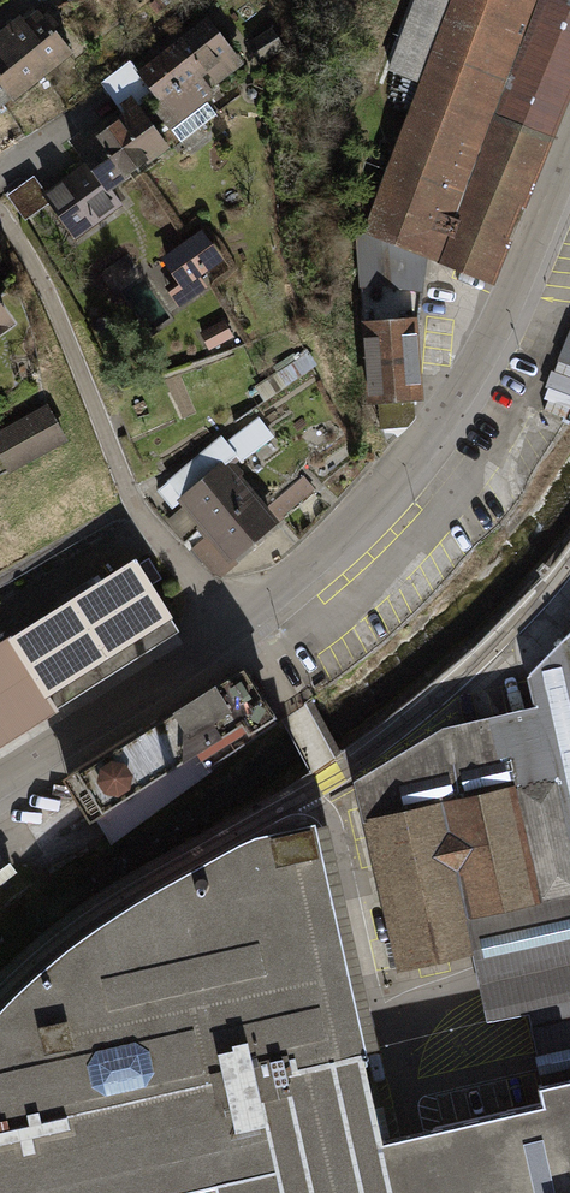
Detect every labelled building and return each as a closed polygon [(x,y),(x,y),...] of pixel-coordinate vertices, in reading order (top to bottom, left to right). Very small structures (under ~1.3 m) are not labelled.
[(363,238),(427,262),(501,290),(569,109),(569,0),(454,0),(363,238)] [(389,71),(413,81),(443,0),(416,0),(389,71)] [(19,18),(5,29),(45,79),(72,57),(37,13),(23,24),(19,18)] [(141,108),(132,94),(116,105),(122,114),(114,120),(118,125),(108,131),(137,172),(165,151),(152,133),(165,123),(181,144),(217,118),(206,102),(214,96),(209,89),(240,67),(206,20),(135,71),(130,75),(150,102),(141,108)] [(10,101),(13,105),(45,79),(5,29),(0,33),(0,109),(10,101)] [(272,30),(247,43),(259,65),(284,52),(272,30)] [(100,84),(116,105),(132,94),(141,108),(150,102),(130,75),(135,71),(129,63),(100,84)] [(69,143),(85,166),(42,196),(48,205),(74,241),(120,208),(109,192),(137,172),(108,131),(97,139),(95,137),(87,142),(81,135),(69,143)] [(48,205),(42,196),(30,180),(6,197),(24,222),(48,205)] [(201,231),(160,260),(175,281),(181,290),(199,277),(222,261),(201,231)] [(365,325),(361,325),(367,409),(378,408),(380,432),(407,431),(415,422),(414,406),(423,405),(419,322),(427,262),(363,238),(355,235),(365,325)] [(181,290),(175,281),(164,288),(179,309),(207,289),(199,277),(181,290)] [(19,328),(0,302),(0,341),(19,328)] [(226,321),(200,335),(209,352),(235,339),(226,321)] [(554,373),(551,372),(545,388),(548,389),(544,400),(548,402),(545,410),(566,421),(569,412),(569,333),(554,373)] [(264,403),(317,368),(308,353),(254,388),(264,403)] [(0,430),(0,459),(9,475),(67,444),(46,406),(0,430)] [(174,516),(180,510),(194,528),(204,538),(190,549),(211,574),(221,578),(236,565),(234,563),(321,489),(304,470),(267,502),(248,479),(250,477),(243,468),(277,438),(259,416),(225,444),(220,438),(154,492),(174,516)] [(180,510),(174,516),(165,522),(179,540),(194,528),(180,510)] [(134,558),(14,639),(0,648),(0,758),(63,719),(54,706),(178,628),(134,558)] [(347,786),(389,979),(466,963),(478,961),(482,978),(491,1025),(530,1018),(538,1060),(547,1104),(569,1098),(569,632),(522,684),(529,712),(439,728),(347,786)] [(242,660),(61,774),(85,816),(93,811),(112,841),(210,769),(203,755),(273,707),(242,660)] [(227,1179),(230,1192),(569,1192),(569,1098),(547,1104),(463,1124),(410,1136),(381,1143),(379,1129),(313,822),(257,834),(157,889),(94,929),(60,954),(27,982),(0,1011),(0,1192),(165,1192),(227,1179)] [(0,868),(0,883),(18,869),(11,860),(0,868)]
